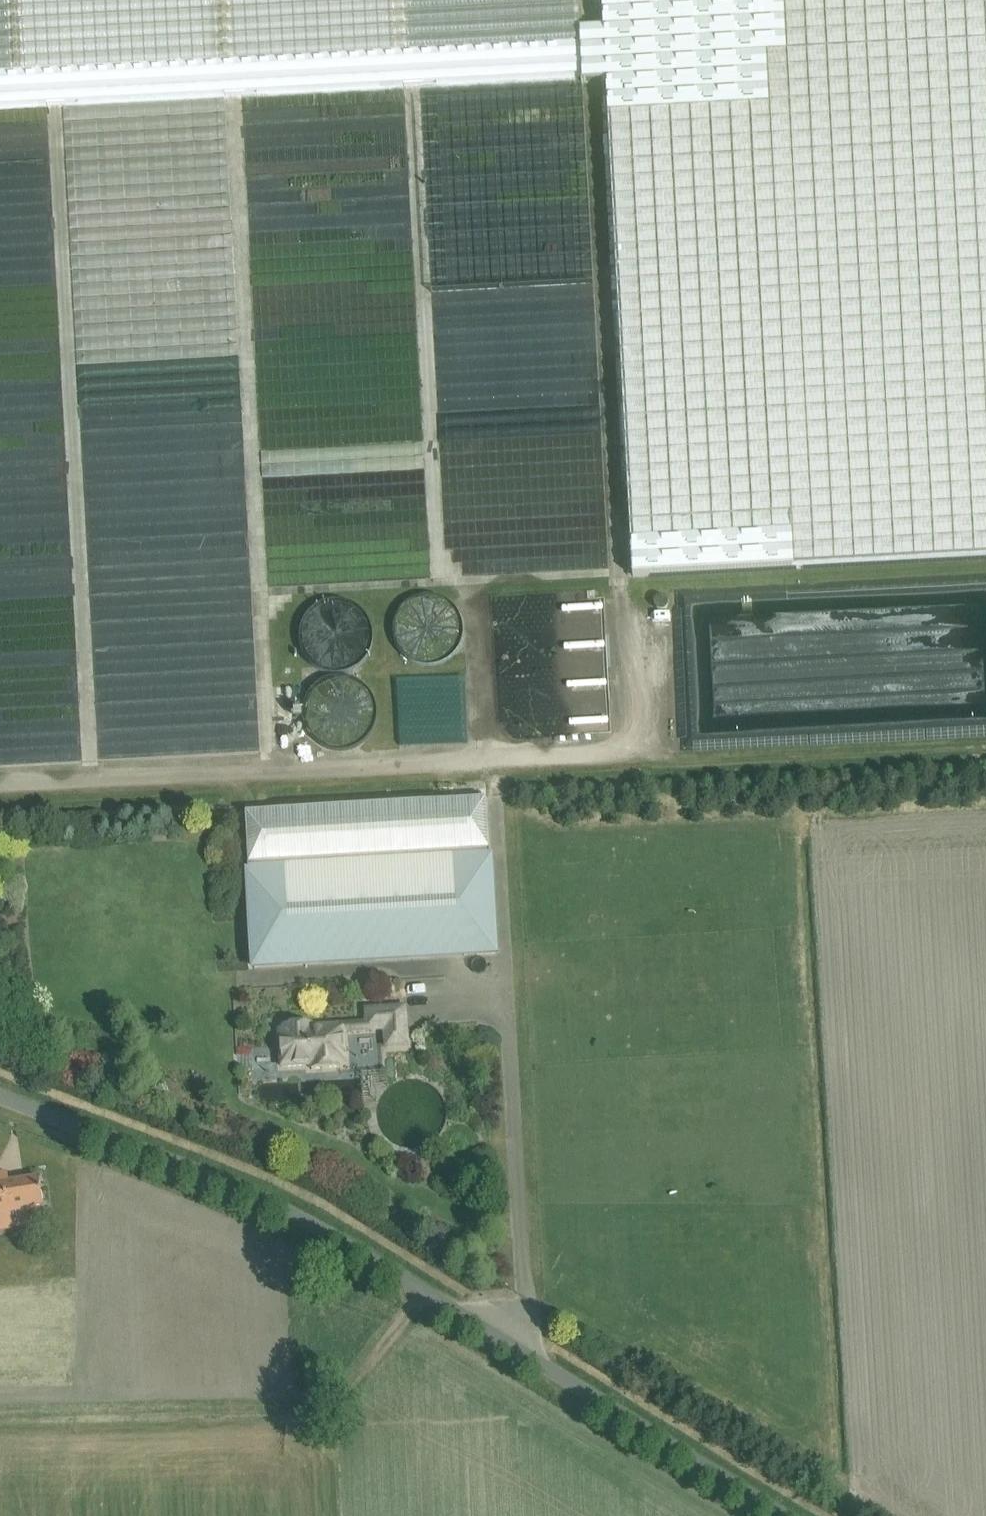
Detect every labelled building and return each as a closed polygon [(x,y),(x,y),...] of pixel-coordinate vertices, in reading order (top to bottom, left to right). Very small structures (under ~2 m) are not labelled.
[(582,76),(583,82),(607,81),(604,28),(580,30),(578,0),(0,0),(0,107),(582,76)] [(604,28),(607,81),(633,576),(985,557),(985,0),(603,0),(604,28)] [(405,655),(461,653),(459,600),(404,602),(405,655)] [(369,642),(368,635),(366,628),(362,620),(358,615),(352,610),(345,607),(337,605),(333,605),(327,605),(319,607),(312,610),(306,615),(302,620),(298,628),(296,634),(295,641),(296,648),(298,656),(300,661),(305,668),(311,673),(317,676),(324,678),(330,679),(338,678),(345,676),(353,673),(358,668),(363,663),(366,657),(368,650),(369,642)] [(377,719),(377,718),(377,712),(375,705),(372,699),(368,693),(364,689),(357,685),(349,682),(343,681),(335,681),(328,683),(321,686),(315,691),(311,696),(307,703),(304,710),(303,717),(304,723),(306,731),(309,737),(313,742),(318,747),(325,751),(331,754),(338,755),(346,754),(354,752),(361,749),(366,745),(370,740),(374,733),(376,726),(377,719)] [(247,813),(254,948),(255,968),(496,953),(486,799),(247,813)] [(405,1007),(366,1009),(368,1030),(385,1029),(386,1047),(407,1045),(405,1007)] [(284,1031),(280,1031),(282,1066),(312,1065),(312,1070),(340,1068),(340,1063),(346,1063),(344,1031),(312,1033),(312,1024),(283,1026),(284,1031)] [(44,1206),(39,1178),(9,1183),(7,1173),(0,1174),(0,1213),(44,1206)]
